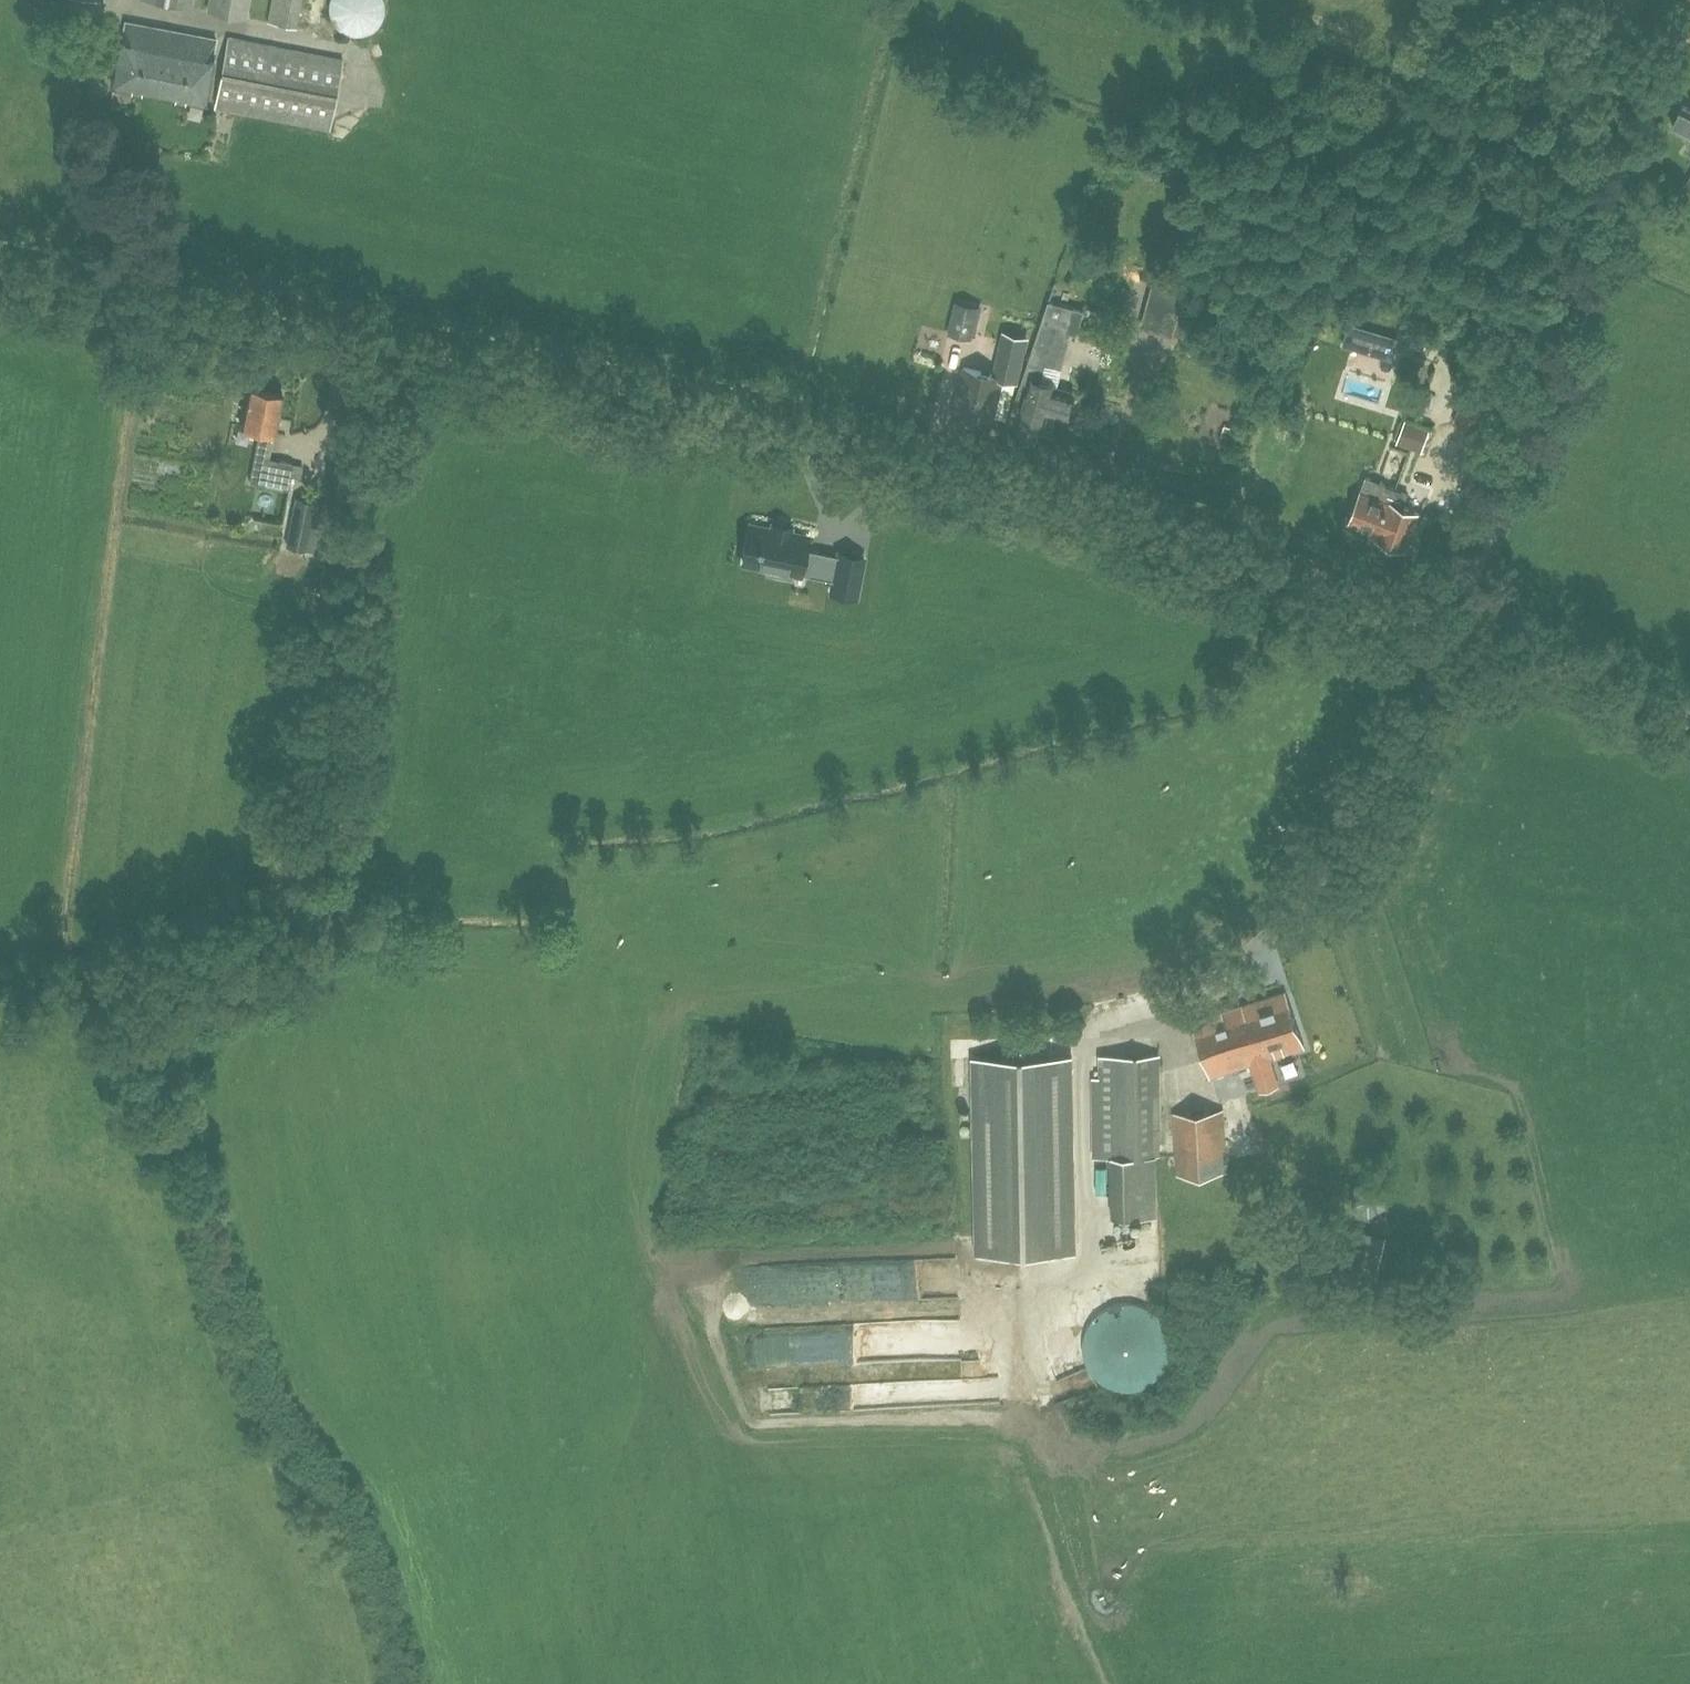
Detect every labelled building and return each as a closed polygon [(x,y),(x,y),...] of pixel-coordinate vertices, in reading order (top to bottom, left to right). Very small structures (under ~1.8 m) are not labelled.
[(249,0),(209,0),(207,10),(245,18),(249,0)] [(266,22),(294,28),(300,0),(271,0),(266,22)] [(332,17),(333,20),(334,22),(336,25),(338,27),(341,28),(343,30),(346,31),(348,32),(351,33),(354,34),(357,34),(360,34),(363,33),(365,32),(368,31),(371,30),(373,28),(375,27),(377,25),(379,22),(381,20),(382,17),(383,15),(384,12),(384,9),(385,6),(384,3),(384,0),(330,0),(329,3),(329,6),(329,9),(330,12),(331,15),(332,17)] [(204,103),(216,38),(125,21),(112,86),(204,103)] [(215,105),(215,106),(330,129),(344,60),(228,38),(215,105)] [(1683,105),(1672,126),(1689,135),(1689,109),(1683,105)] [(1142,327),(1170,334),(1177,307),(1149,300),(1142,327)] [(1021,427),(1020,430),(1038,435),(1039,432),(1042,433),(1048,412),(1067,417),(1073,395),(1039,385),(1046,360),(1058,363),(1067,331),(1077,334),(1084,310),(1049,301),(1013,409),(1022,411),(1018,426),(1021,427)] [(949,332),(972,338),(979,307),(956,302),(949,332)] [(1351,346),(1357,325),(1350,323),(1344,344),(1351,346)] [(994,419),(1004,378),(1016,381),(1024,347),(1003,342),(995,375),(964,367),(954,410),(994,419)] [(303,464),(294,462),(270,458),(282,392),(250,387),(243,426),(260,429),(250,482),(289,490),(292,476),(301,478),(303,464)] [(1397,442),(1409,446),(1417,427),(1405,422),(1397,442)] [(1386,485),(1366,477),(1348,524),(1378,535),(1376,539),(1406,551),(1419,514),(1402,507),(1407,494),(1385,486),(1386,485)] [(316,502),(296,498),(287,545),(306,549),(316,502)] [(773,527),(772,529),(751,525),(743,563),(773,569),(771,575),(792,579),(793,573),(810,576),(812,563),(816,564),(818,551),(805,549),(807,536),(789,532),(790,530),(773,527)] [(864,558),(838,553),(831,590),(857,595),(864,558)] [(1271,1059),(1305,1048),(1287,993),(1193,1023),(1210,1077),(1250,1064),(1260,1092),(1279,1086),(1271,1059)] [(1147,1143),(1160,1143),(1160,1056),(1100,1056),(1100,1077),(1093,1078),(1094,1157),(1111,1157),(1112,1217),(1157,1216),(1156,1156),(1147,1156),(1147,1143)] [(978,1254),(1076,1253),(1073,1057),(975,1059),(978,1254)] [(1171,1113),(1175,1174),(1227,1171),(1224,1110),(1171,1113)] [(1169,1362),(1169,1355),(1169,1347),(1166,1339),(1162,1332),(1157,1326),(1150,1321),(1143,1317),(1136,1315),(1127,1315),(1120,1316),(1112,1319),(1106,1322),(1101,1327),(1097,1332),(1092,1339),(1090,1346),(1089,1355),(1090,1364),(1093,1371),(1096,1377),(1102,1384),(1108,1389),(1116,1393),(1124,1395),(1131,1395),(1140,1394),(1148,1390),(1155,1386),(1159,1382),(1163,1376),(1167,1369),(1169,1362)]
